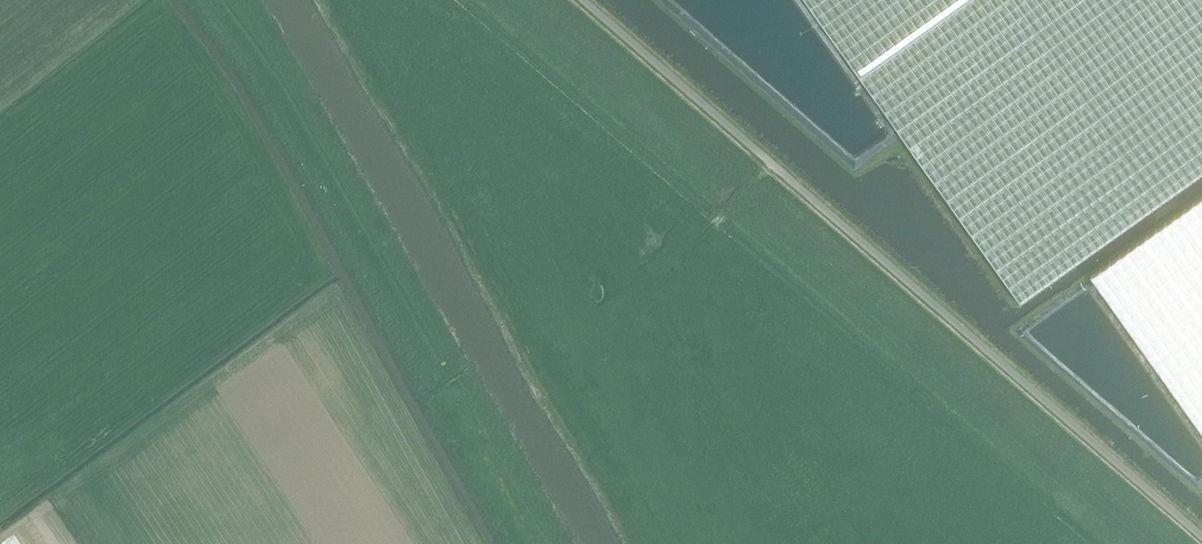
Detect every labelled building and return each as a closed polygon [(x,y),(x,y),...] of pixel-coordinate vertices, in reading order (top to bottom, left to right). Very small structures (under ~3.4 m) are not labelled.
[(1020,302),(1201,172),(1201,0),(805,0),(1020,302)] [(1092,275),(1201,429),(1201,197),(1092,275)]
